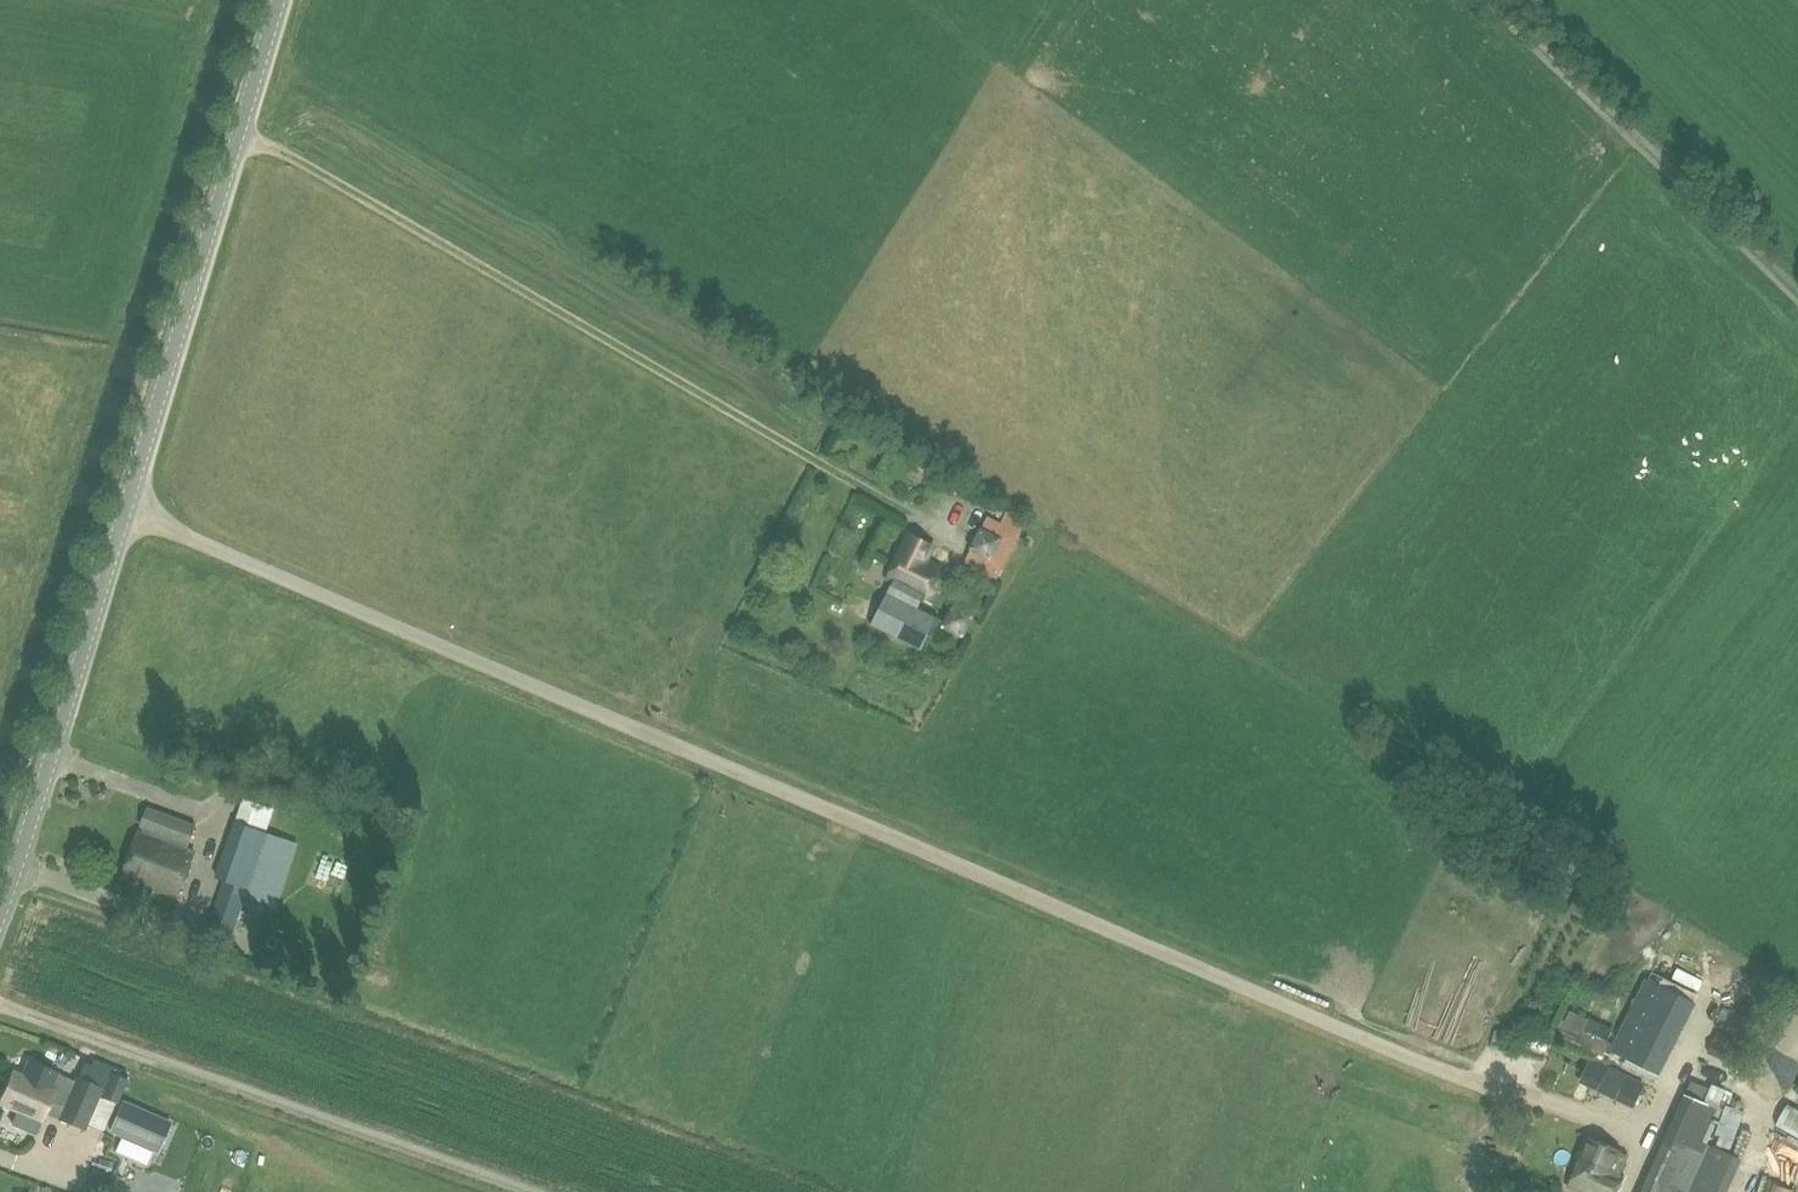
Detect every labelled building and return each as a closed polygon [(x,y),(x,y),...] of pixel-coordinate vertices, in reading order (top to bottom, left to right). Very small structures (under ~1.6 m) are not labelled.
[(1020,532),(1011,528),(987,516),(965,559),(998,577),(1020,532)] [(941,566),(925,558),(932,545),(909,534),(887,578),(925,598),(941,566)] [(900,597),(892,614),(912,625),(921,607),(900,597)] [(298,842),(265,832),(274,807),(242,796),(234,822),(233,822),(215,877),(222,879),(207,923),(230,932),(244,896),(275,907),(298,842)] [(142,828),(141,831),(186,847),(187,843),(188,843),(195,824),(146,805),(138,826),(142,828)] [(192,849),(186,847),(141,831),(138,830),(122,876),(175,895),(192,849)] [(1660,1073),(1678,1038),(1696,1002),(1650,979),(1620,1038),(1614,1050),(1660,1073)] [(1794,999),(1787,1021),(1797,1025),(1797,1000),(1794,999)] [(1562,1019),(1555,1034),(1604,1057),(1611,1042),(1606,1040),(1583,1029),(1588,1018),(1569,1010),(1564,1020),(1562,1019)] [(84,1129),(103,1087),(74,1074),(72,1079),(58,1073),(59,1072),(39,1063),(27,1058),(20,1073),(13,1070),(0,1100),(0,1102),(39,1119),(42,1111),(84,1129)] [(1603,1088),(1623,1097),(1631,1079),(1612,1070),(1603,1088)] [(126,1080),(111,1074),(100,1096),(117,1102),(126,1080)] [(1710,1086),(1704,1101),(1718,1107),(1724,1091),(1710,1086)] [(1683,1093),(1639,1191),(1684,1191),(1706,1143),(1722,1108),(1718,1107),(1704,1101),(1683,1093)] [(153,1147),(156,1148),(169,1119),(122,1098),(109,1127),(121,1133),(113,1152),(145,1166),(153,1147)] [(1787,1105),(1776,1127),(1797,1138),(1797,1111),(1787,1105)] [(1617,1146),(1588,1135),(1568,1186),(1582,1191),(1614,1191),(1622,1172),(1609,1167),(1617,1146)] [(1684,1191),(1727,1191),(1742,1159),(1706,1143),(1684,1191)]
